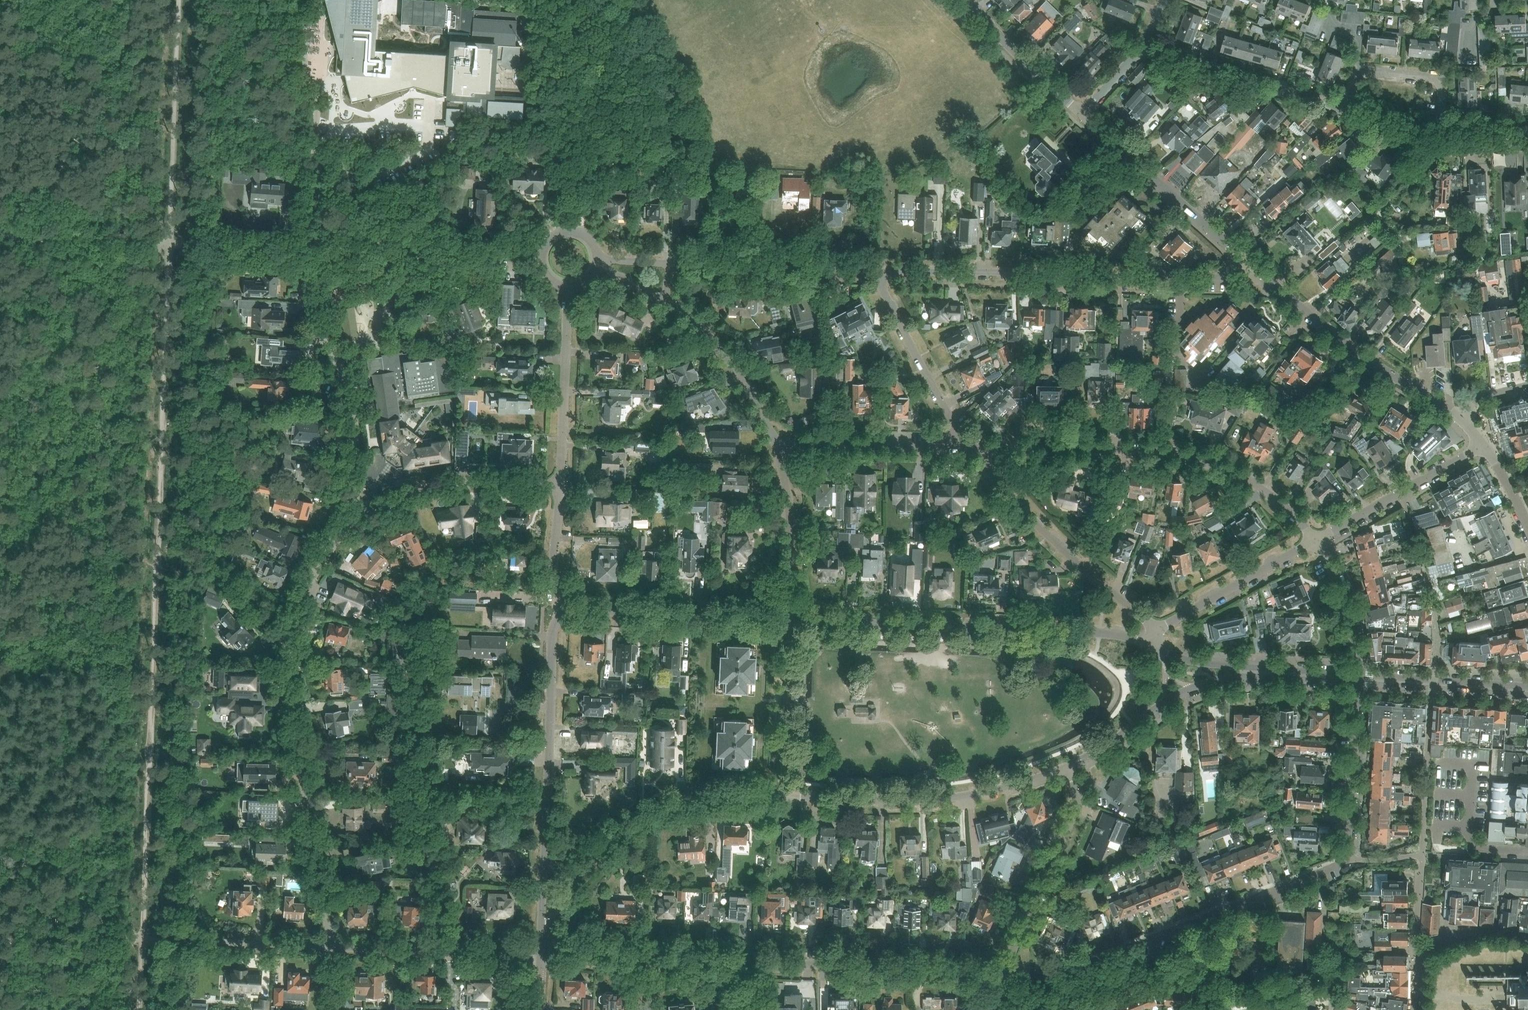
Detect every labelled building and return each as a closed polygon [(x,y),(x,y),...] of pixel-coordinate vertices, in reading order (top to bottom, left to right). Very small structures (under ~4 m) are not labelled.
[(372,68),(375,68),(375,72),(380,72),(380,74),(426,77),(449,78),(448,97),(449,97),(449,102),(447,102),(445,126),(460,127),(460,114),(466,114),(466,116),(522,119),(523,103),(526,103),(526,97),(492,95),(494,60),(501,60),(501,62),(520,63),(521,47),(521,46),(516,46),(516,41),(522,39),(520,30),(516,30),(517,13),(474,10),(474,8),(460,7),(461,3),(446,2),(419,0),(402,0),(401,24),(425,26),(425,33),(445,34),(444,55),(381,51),(381,52),(375,52),(378,0),(325,0),(337,47),(336,73),(350,74),(348,109),(393,112),(393,117),(408,118),(410,88),(395,87),(394,92),(370,90),(371,75),(372,75),(372,68)] [(1005,12),(1019,0),(994,0),(1005,12)] [(1010,13),(1020,22),(1031,11),(1026,6),(1032,0),(1023,0),(1010,13)] [(1091,0),(1090,0),(1082,7),(1093,21),(1102,14),(1091,0)] [(1129,20),(1134,7),(1116,0),(1108,0),(1104,10),(1129,20)] [(1290,17),(1296,0),(1295,0),(1280,0),(1276,11),(1290,17)] [(1296,0),(1290,17),(1304,22),(1310,6),(1296,0)] [(1432,0),(1425,0),(1423,15),(1430,16),(1432,0)] [(1448,22),(1461,23),(1461,17),(1463,17),(1464,9),(1478,9),(1478,0),(1461,0),(1461,1),(1455,2),(1454,11),(1449,10),(1448,22)] [(1227,5),(1224,11),(1224,12),(1229,14),(1232,7),(1227,5)] [(1041,6),(1036,11),(1038,12),(1039,13),(1025,28),(1031,34),(1031,36),(1034,38),(1035,38),(1037,39),(1055,20),(1041,6)] [(1209,13),(1221,18),(1224,12),(1224,11),(1211,6),(1209,13)] [(1306,33),(1304,37),(1316,41),(1326,14),(1315,9),(1309,26),(1306,33)] [(1188,11),(1182,24),(1198,30),(1203,17),(1188,11)] [(1221,18),(1221,19),(1226,21),(1229,14),(1224,12),(1221,18)] [(1074,13),(1062,27),(1068,33),(1081,20),(1074,13)] [(1221,18),(1209,13),(1206,19),(1219,24),(1221,19),(1221,18)] [(1511,33),(1511,15),(1495,16),(1496,33),(1511,33)] [(1511,15),(1512,38),(1527,37),(1527,25),(1526,25),(1526,15),(1511,15)] [(1258,24),(1263,26),(1266,19),(1260,17),(1258,24)] [(1266,19),(1263,26),(1269,29),(1272,22),(1266,19)] [(1214,37),(1198,30),(1182,24),(1177,37),(1192,43),(1195,36),(1205,39),(1202,47),(1209,50),(1214,37)] [(1250,30),(1257,33),(1259,27),(1253,24),(1250,30)] [(1303,24),(1300,31),(1306,33),(1309,26),(1303,24)] [(1367,51),(1382,53),(1384,36),(1378,35),(1378,30),(1370,29),(1370,25),(1364,24),(1363,31),(1369,32),(1369,34),(1367,51)] [(1479,25),(1478,25),(1480,65),(1480,66),(1487,66),(1492,66),(1491,43),(1491,42),(1490,35),(1490,25),(1479,25)] [(1259,27),(1257,33),(1264,36),(1266,30),(1259,27)] [(1106,34),(1103,37),(1115,49),(1121,42),(1106,34)] [(1063,39),(1060,36),(1051,47),(1060,55),(1056,60),(1064,67),(1071,58),(1074,61),(1083,51),(1066,35),(1063,39)] [(1335,35),(1330,46),(1347,53),(1351,42),(1335,35)] [(1221,52),(1235,56),(1240,40),(1226,36),(1221,52)] [(1384,36),(1382,53),(1397,54),(1399,37),(1384,36)] [(1409,56),(1424,57),(1426,40),(1411,38),(1409,56)] [(1235,56),(1250,60),(1254,44),(1240,40),(1235,56)] [(1426,40),(1424,57),(1439,58),(1441,41),(1426,40)] [(1293,41),(1291,48),(1297,50),(1300,43),(1293,41)] [(1083,59),(1085,62),(1078,69),(1088,78),(1102,64),(1097,59),(1106,49),(1100,43),(1091,52),(1090,51),(1083,59)] [(1250,60),(1264,64),(1268,48),(1254,44),(1250,60)] [(1268,48),(1264,64),(1278,68),(1283,52),(1268,48)] [(1299,50),(1296,56),(1303,59),(1306,53),(1299,50)] [(1328,52),(1323,66),(1338,72),(1344,58),(1328,52)] [(1294,62),(1301,64),(1303,59),(1296,56),(1294,62)] [(1129,78),(1136,85),(1148,71),(1141,65),(1129,78)] [(1338,72),(1323,66),(1317,80),(1333,86),(1338,72)] [(1498,67),(1499,91),(1506,91),(1505,67),(1498,67)] [(1145,79),(1147,81),(1125,107),(1134,116),(1144,124),(1160,106),(1150,98),(1149,96),(1155,89),(1152,85),(1155,81),(1148,75),(1145,79)] [(1459,77),(1460,92),(1477,91),(1476,76),(1459,77)] [(1510,101),(1525,103),(1527,86),(1520,85),(1521,80),(1514,79),(1514,84),(1512,84),(1510,101)] [(1477,91),(1460,92),(1461,107),(1477,106),(1477,91)] [(1172,100),(1177,104),(1182,99),(1177,94),(1172,100)] [(1211,115),(1207,119),(1215,126),(1230,114),(1226,109),(1229,107),(1227,103),(1227,99),(1223,98),(1221,96),(1219,95),(1217,96),(1216,97),(1209,96),(1208,103),(1204,107),(1211,115)] [(1246,122),(1246,123),(1253,129),(1263,118),(1274,128),(1286,115),(1272,102),(1261,114),(1256,110),(1246,122)] [(1183,161),(1197,174),(1198,175),(1250,116),(1240,107),(1198,140),(1189,147),(1193,150),(1183,161)] [(1299,125),(1304,130),(1315,117),(1306,109),(1292,125),(1296,129),(1299,125)] [(1188,146),(1194,140),(1196,138),(1198,140),(1211,126),(1200,116),(1190,127),(1185,123),(1180,128),(1177,125),(1164,138),(1174,147),(1176,145),(1180,149),(1181,149),(1186,144),(1188,146)] [(1342,133),(1333,121),(1322,129),(1324,131),(1321,133),(1322,134),(1314,140),(1313,142),(1323,152),(1328,148),(1325,145),(1329,141),(1330,142),(1342,133)] [(1253,129),(1246,123),(1200,176),(1220,193),(1240,171),(1226,159),(1237,147),(1240,149),(1255,131),(1253,129)] [(1312,138),(1306,132),(1287,154),(1292,160),(1295,157),(1312,138)] [(1286,154),(1287,154),(1290,137),(1285,136),(1284,142),(1275,141),(1273,148),(1273,152),(1274,152),(1286,154)] [(1328,148),(1323,152),(1313,160),(1319,167),(1335,154),(1337,156),(1341,153),(1345,159),(1359,149),(1350,138),(1342,144),(1339,139),(1328,148)] [(1042,143),(1033,152),(1034,153),(1028,160),(1040,172),(1036,175),(1036,178),(1039,181),(1036,184),(1036,190),(1043,196),(1049,196),(1057,186),(1049,180),(1052,177),(1052,175),(1051,174),(1063,162),(1058,157),(1058,158),(1042,143)] [(1271,146),(1260,159),(1264,163),(1274,154),(1272,152),(1273,152),(1273,148),(1271,146)] [(1372,170),(1385,179),(1397,163),(1384,154),(1381,158),(1372,152),(1364,163),(1373,169),(1372,170)] [(604,165),(611,166),(613,157),(599,154),(597,166),(604,168),(604,165)] [(1277,155),(1265,166),(1269,170),(1280,159),(1277,155)] [(1300,169),(1303,167),(1295,157),(1292,160),(1300,169)] [(1367,172),(1356,165),(1355,167),(1351,162),(1347,165),(1352,170),(1349,175),(1364,184),(1368,178),(1365,176),(1367,172)] [(946,165),(937,164),(937,172),(945,173),(946,165)] [(1292,164),(1284,172),(1289,177),(1297,170),(1292,164)] [(461,179),(475,179),(476,166),(462,166),(461,179)] [(1437,177),(1436,186),(1457,188),(1462,188),(1463,175),(1451,174),(1452,173),(1443,173),(1438,167),(1432,172),(1437,177)] [(232,180),(232,184),(252,185),(252,179),(251,179),(252,169),(233,168),(233,174),(232,180)] [(543,168),(522,168),(522,172),(515,172),(514,188),(526,189),(526,191),(539,192),(540,189),(542,189),(543,168)] [(1059,175),(1064,179),(1070,173),(1065,168),(1059,175)] [(1469,170),(1471,194),(1487,192),(1486,173),(1481,174),(1480,169),(1469,170)] [(260,200),(260,203),(283,204),(284,184),(266,183),(266,181),(266,173),(253,172),(252,179),(252,185),(251,200),(260,200)] [(1510,181),(1504,181),(1505,204),(1527,204),(1526,174),(1510,174),(1510,181)] [(792,176),(784,176),(783,198),(800,199),(799,209),(807,209),(808,183),(792,182),(792,176)] [(1320,176),(1313,182),(1318,187),(1325,181),(1320,176)] [(1416,184),(1419,180),(1414,176),(1411,181),(1416,184)] [(1232,204),(1235,207),(1251,190),(1250,189),(1254,184),(1247,177),(1227,199),(1227,202),(1230,204),(1232,204)] [(655,181),(646,181),(646,186),(644,186),(644,204),(643,219),(645,219),(645,220),(646,222),(650,222),(652,221),(652,219),(661,220),(662,205),(654,204),(654,187),(655,181)] [(1291,186),(1287,182),(1262,204),(1273,216),(1281,210),(1283,212),(1300,197),(1308,190),(1301,181),(1295,186),(1293,184),(1291,186)] [(983,197),(984,185),(984,183),(973,182),(972,200),(983,201),(983,197)] [(986,187),(990,193),(995,191),(991,184),(986,187)] [(1457,188),(1436,186),(1434,210),(1450,211),(1449,215),(1455,215),(1457,188)] [(685,193),(683,193),(682,209),(683,209),(683,217),(697,218),(697,213),(702,213),(702,204),(698,204),(699,189),(685,188),(685,193)] [(1307,211),(1317,202),(1323,196),(1318,190),(1317,190),(1315,188),(1311,192),(1312,194),(1311,195),(1312,196),(1301,205),(1307,211)] [(496,191),(477,190),(476,223),(495,224),(496,191)] [(607,198),(607,209),(610,209),(610,218),(626,218),(626,215),(628,215),(628,203),(626,203),(627,192),(625,191),(620,190),(619,192),(613,192),(613,198),(607,198)] [(1251,190),(1235,207),(1243,215),(1259,198),(1251,190)] [(903,195),(902,218),(916,218),(915,229),(931,230),(932,208),(936,208),(937,197),(937,195),(936,195),(916,195),(916,196),(903,195)] [(1475,208),(1475,195),(1463,195),(1464,209),(1475,208)] [(1083,230),(1096,242),(1100,237),(1112,248),(1125,234),(1132,226),(1136,229),(1148,216),(1133,203),(1124,196),(1113,207),(1108,204),(1097,216),(1096,216),(1083,230)] [(985,218),(986,218),(991,218),(992,218),(993,198),(986,197),(985,218)] [(847,201),(824,200),(824,225),(840,225),(840,213),(846,213),(847,201)] [(1306,229),(1314,221),(1307,213),(1304,213),(1292,223),(1294,224),(1283,233),(1286,235),(1298,250),(1300,248),(1305,254),(1319,243),(1308,230),(1307,230),(1306,229)] [(959,217),(958,243),(975,244),(976,244),(977,218),(977,219),(960,218),(960,217),(959,217)] [(1459,218),(1447,217),(1447,226),(1459,226),(1459,218)] [(1002,220),(1001,228),(1002,231),(992,230),(991,244),(1009,245),(1010,238),(1011,238),(1012,229),(1012,220),(1002,220)] [(1033,247),(1048,247),(1048,244),(1068,245),(1070,220),(1054,220),(1054,223),(1034,221),(1033,247)] [(1417,234),(1418,247),(1431,245),(1430,232),(1417,234)] [(1456,235),(1456,232),(1448,233),(1433,235),(1433,236),(1436,255),(1449,254),(1449,249),(1456,248),(1455,236),(1456,235)] [(1510,234),(1500,235),(1502,255),(1512,254),(1510,234)] [(1173,242),(1172,241),(1160,253),(1171,262),(1176,257),(1179,260),(1192,247),(1179,236),(1173,242)] [(1138,253),(1144,257),(1157,243),(1151,238),(1138,253)] [(1329,247),(1319,255),(1323,260),(1338,247),(1334,242),(1329,247)] [(1338,247),(1333,251),(1332,253),(1336,258),(1343,252),(1338,247)] [(1398,271),(1398,269),(1397,258),(1397,256),(1397,254),(1396,252),(1394,250),(1393,249),(1390,248),(1377,261),(1383,267),(1383,272),(1398,271)] [(1332,263),(1330,260),(1317,271),(1323,279),(1321,281),(1327,288),(1345,272),(1351,267),(1341,256),(1335,261),(1332,263)] [(1525,298),(1520,259),(1510,260),(1505,261),(1510,299),(1515,299),(1525,298)] [(1500,279),(1496,262),(1476,265),(1477,278),(1487,276),(1488,281),(1500,279)] [(1408,275),(1413,269),(1408,265),(1403,270),(1408,275)] [(1458,280),(1476,277),(1474,266),(1456,269),(1458,280)] [(276,296),(277,277),(263,276),(262,282),(245,281),(244,296),(262,296),(262,295),(276,296)] [(498,316),(498,324),(535,326),(536,310),(520,309),(520,305),(513,304),(513,298),(514,285),(503,285),(501,316),(498,316)] [(1375,310),(1367,321),(1380,331),(1397,309),(1383,299),(1387,295),(1385,294),(1381,291),(1369,306),(1375,310)] [(758,311),(758,304),(763,305),(763,296),(745,296),(744,298),(729,298),(728,314),(741,315),(741,318),(750,318),(751,314),(754,315),(758,311)] [(791,303),(798,330),(817,325),(810,298),(791,303)] [(269,325),(284,326),(284,312),(270,311),(270,309),(257,308),(257,301),(239,300),(239,308),(243,308),(242,315),(253,316),(252,327),(269,328),(269,325)] [(456,306),(466,332),(481,326),(479,321),(481,321),(478,314),(476,311),(477,311),(474,305),(472,306),(470,300),(456,306)] [(827,310),(822,312),(831,356),(834,354),(836,353),(839,355),(845,349),(846,349),(848,347),(849,347),(845,339),(846,338),(848,342),(851,347),(850,357),(891,361),(898,359),(883,331),(873,330),(872,329),(869,323),(871,322),(871,321),(871,319),(869,315),(867,314),(867,313),(866,314),(861,304),(859,300),(846,306),(848,310),(834,318),(832,313),(829,314),(827,310)] [(948,320),(952,320),(959,321),(959,318),(963,319),(963,305),(960,305),(960,303),(949,302),(949,300),(929,300),(929,321),(948,321),(948,320)] [(1348,311),(1335,300),(1329,308),(1340,317),(1338,321),(1349,330),(1356,321),(1356,316),(1355,316),(1359,312),(1351,306),(1348,311)] [(776,301),(771,302),(771,305),(769,304),(771,313),(770,314),(771,318),(772,319),(773,324),(781,322),(776,301)] [(1396,320),(1401,323),(1406,317),(1415,304),(1410,301),(1396,320)] [(421,303),(420,321),(438,322),(438,314),(439,314),(439,304),(421,303)] [(1180,343),(1187,349),(1184,351),(1188,354),(1184,358),(1191,364),(1197,358),(1199,359),(1204,353),(1206,355),(1211,349),(1213,350),(1218,345),(1220,346),(1235,329),(1232,326),(1240,317),(1236,314),(1239,311),(1232,304),(1227,310),(1224,308),(1219,313),(1215,310),(1210,315),(1207,313),(1201,319),(1199,317),(1194,323),(1192,321),(1186,328),(1182,332),(1185,335),(1182,339),(1183,340),(1180,343)] [(987,308),(986,323),(996,324),(995,329),(1008,329),(1007,341),(1019,342),(1020,325),(1012,325),(1012,313),(1010,311),(1006,310),(1006,305),(996,305),(996,308),(987,308)] [(1505,308),(1507,318),(1505,319),(1511,354),(1513,354),(1515,355),(1517,355),(1518,353),(1525,352),(1525,349),(1527,349),(1527,343),(1527,339),(1526,328),(1523,328),(1520,305),(1514,306),(1505,308)] [(631,334),(635,337),(642,323),(623,314),(624,312),(614,307),(613,309),(610,307),(600,306),(599,326),(608,327),(609,325),(616,328),(615,329),(630,336),(631,334)] [(341,309),(345,338),(357,336),(353,308),(341,309)] [(1024,311),(1023,328),(1031,328),(1031,325),(1043,325),(1044,309),(1044,308),(1032,308),(1032,311),(1024,311)] [(1070,329),(1095,330),(1096,310),(1088,310),(1088,309),(1079,308),(1079,309),(1072,309),(1072,317),(1071,317),(1071,318),(1067,318),(1067,325),(1070,326),(1070,329)] [(1494,348),(1494,354),(1495,356),(1497,356),(1498,358),(1501,358),(1502,356),(1502,355),(1503,355),(1511,354),(1505,319),(1507,318),(1505,308),(1491,310),(1485,310),(1485,311),(1480,312),(1481,315),(1483,333),(1488,332),(1491,332),(1492,341),(1489,341),(1491,349),(1494,348)] [(1052,332),(1055,324),(1056,311),(1053,311),(1045,310),(1044,339),(1052,340),(1052,332)] [(1120,361),(1139,362),(1143,362),(1143,335),(1145,335),(1145,331),(1154,331),(1154,330),(1159,330),(1159,311),(1154,311),(1154,310),(1134,310),(1133,325),(1129,325),(1129,322),(1121,321),(1120,361)] [(1469,335),(1461,336),(1460,338),(1460,340),(1454,341),(1456,362),(1462,362),(1465,364),(1472,363),(1474,360),(1480,360),(1477,338),(1484,337),(1483,333),(1481,315),(1471,316),(1473,338),(1471,338),(1471,336),(1469,335)] [(1414,323),(1406,317),(1401,323),(1391,336),(1405,346),(1419,328),(1420,329),(1425,322),(1424,321),(1419,316),(1414,323)] [(1445,364),(1444,341),(1452,341),(1450,328),(1450,316),(1442,317),(1443,328),(1443,333),(1433,333),(1433,345),(1426,345),(1428,365),(1445,364)] [(1237,340),(1240,343),(1229,355),(1241,366),(1252,354),(1256,357),(1260,353),(1265,357),(1274,347),(1269,343),(1279,332),(1263,317),(1256,325),(1252,322),(1249,326),(1244,321),(1238,328),(1243,332),(1237,340)] [(973,323),(979,344),(986,342),(979,320),(973,323)] [(454,336),(451,330),(449,323),(444,323),(443,349),(461,350),(461,345),(454,345),(454,336)] [(952,332),(954,336),(945,340),(945,341),(942,342),(947,352),(950,351),(952,355),(960,351),(960,349),(968,345),(964,337),(970,334),(967,328),(961,331),(959,328),(952,332)] [(825,333),(814,337),(818,352),(829,349),(825,333)] [(779,336),(772,337),(772,336),(761,338),(761,339),(751,342),(761,357),(771,355),(773,363),(783,361),(778,337),(779,337),(779,336)] [(1064,360),(1079,360),(1079,336),(1062,336),(1062,338),(1055,337),(1055,359),(1064,359),(1064,360)] [(257,338),(256,344),(262,344),(261,363),(271,364),(272,363),(291,365),(291,368),(299,368),(300,351),(287,350),(286,350),(286,346),(282,345),(283,340),(257,338)] [(1097,358),(1111,359),(1111,354),(1112,354),(1113,343),(1098,343),(1097,358)] [(1000,358),(1003,364),(1013,359),(1006,345),(995,350),(999,358),(1000,358)] [(971,353),(974,359),(989,352),(986,346),(971,353)] [(1325,370),(1319,366),(1323,361),(1323,357),(1318,353),(1314,354),(1303,346),(1293,360),(1294,360),(1291,364),(1287,360),(1279,372),(1285,376),(1285,377),(1293,382),(1297,377),(1306,383),(1308,380),(1313,374),(1319,379),(1325,370)] [(483,362),(497,362),(498,352),(483,351),(483,362)] [(625,363),(633,364),(633,369),(640,370),(640,369),(647,369),(645,354),(644,354),(644,353),(630,351),(625,351),(625,363)] [(991,359),(996,356),(993,352),(988,354),(979,358),(981,364),(991,359)] [(438,355),(403,359),(402,353),(381,355),(381,357),(367,359),(370,376),(373,375),(380,420),(398,418),(398,420),(401,419),(397,390),(407,391),(408,397),(454,390),(451,364),(449,354),(439,356),(438,355)] [(1152,363),(1162,364),(1162,356),(1153,356),(1152,363)] [(596,374),(606,374),(606,378),(612,378),(612,375),(616,375),(617,375),(618,357),(602,357),(602,360),(596,359),(596,374)] [(1215,377),(1228,389),(1244,370),(1231,358),(1215,377)] [(536,373),(534,372),(533,372),(534,364),(531,364),(531,363),(531,360),(500,359),(499,369),(511,369),(511,371),(511,372),(511,378),(515,378),(524,379),(524,377),(534,378),(535,377),(537,376),(537,374),(536,373)] [(672,385),(673,388),(699,378),(693,362),(691,362),(691,361),(689,361),(689,360),(672,366),(672,368),(668,369),(667,369),(668,373),(666,374),(670,386),(672,385)] [(852,360),(846,360),(845,380),(854,380),(854,367),(854,360),(852,360)] [(1085,379),(1091,379),(1090,404),(1105,404),(1106,380),(1106,376),(1115,376),(1115,363),(1100,362),(1100,363),(1091,363),(1092,365),(1085,365),(1085,379)] [(881,364),(882,378),(894,377),(893,363),(881,364)] [(977,363),(960,371),(968,388),(977,383),(981,392),(986,389),(1001,375),(999,371),(984,378),(977,363)] [(842,381),(842,366),(827,366),(827,381),(842,381)] [(1252,375),(1258,381),(1266,372),(1260,366),(1252,375)] [(820,367),(800,367),(800,396),(820,396),(820,378),(825,378),(825,367),(820,367)] [(987,400),(981,406),(993,419),(1007,405),(1009,407),(1010,405),(1014,409),(1014,410),(1017,413),(1022,413),(1024,410),(1024,402),(1023,401),(1022,387),(1022,368),(1012,368),(1012,369),(1005,376),(1010,381),(1011,380),(1011,383),(1004,390),(1000,387),(1002,386),(997,381),(983,395),(987,400)] [(1186,392),(1186,369),(1174,369),(1175,392),(1186,392)] [(1154,377),(1155,383),(1163,383),(1162,376),(1163,376),(1163,371),(1153,371),(1153,377),(1154,377)] [(223,381),(245,383),(245,374),(224,373),(223,381)] [(654,380),(656,385),(658,385),(659,389),(663,388),(664,392),(670,390),(668,384),(667,385),(663,375),(655,378),(655,379),(654,379),(654,380)] [(1116,387),(1124,386),(1124,375),(1116,375),(1116,387)] [(653,390),(654,380),(654,379),(645,378),(645,389),(653,390)] [(249,379),(249,386),(259,387),(259,386),(268,387),(267,400),(283,401),(283,399),(290,400),(291,393),(289,391),(290,382),(269,380),(269,381),(249,379)] [(896,398),(890,397),(889,417),(911,418),(911,411),(907,411),(908,397),(905,397),(905,396),(896,381),(888,386),(896,398)] [(870,410),(870,384),(853,384),(853,403),(849,403),(850,411),(853,411),(853,412),(869,411),(870,410)] [(1037,385),(1037,405),(1064,406),(1064,385),(1037,385)] [(1266,396),(1263,399),(1267,401),(1269,399),(1270,399),(1271,397),(1280,404),(1285,398),(1278,393),(1279,391),(1271,385),(1264,394),(1266,396)] [(1140,392),(1139,427),(1150,427),(1150,426),(1154,426),(1154,413),(1156,413),(1156,412),(1156,410),(1156,409),(1155,408),(1150,408),(1144,407),(1144,387),(1140,387),(1140,392)] [(708,405),(714,414),(725,407),(713,388),(706,393),(705,391),(684,398),(689,412),(708,405)] [(602,398),(602,406),(604,406),(604,411),(604,420),(604,421),(604,422),(605,422),(605,423),(606,423),(607,423),(617,424),(617,423),(618,423),(619,423),(619,422),(620,422),(620,421),(621,407),(622,407),(622,404),(625,404),(632,405),(632,396),(633,390),(617,389),(611,389),(611,395),(611,398),(608,398),(602,398)] [(667,393),(650,392),(649,400),(652,400),(652,404),(666,405),(667,393)] [(530,401),(517,401),(517,398),(508,398),(509,394),(486,393),(485,406),(498,406),(498,414),(505,414),(505,413),(518,413),(518,409),(530,409),(530,401)] [(1130,426),(1139,427),(1140,407),(1140,394),(1132,394),(1132,402),(1123,402),(1123,413),(1126,413),(1126,425),(1130,425),(1130,426)] [(1359,400),(1351,395),(1344,408),(1356,414),(1354,418),(1346,428),(1336,426),(1333,435),(1351,440),(1367,417),(1364,416),(1370,407),(1368,406),(1367,407),(1358,402),(1359,400)] [(416,407),(452,402),(451,398),(415,403),(416,407)] [(1234,399),(1227,411),(1238,417),(1245,404),(1234,399)] [(1516,427),(1520,427),(1527,425),(1527,420),(1527,419),(1527,399),(1513,403),(1514,404),(1496,408),(1501,431),(1516,427)] [(1226,409),(1197,401),(1191,400),(1188,408),(1195,410),(1191,422),(1220,430),(1226,409)] [(1274,415),(1277,410),(1277,409),(1266,401),(1262,408),(1274,415)] [(1380,426),(1400,438),(1412,419),(1392,407),(1380,426)] [(1294,421),(1277,410),(1274,415),(1291,425),(1294,421)] [(398,418),(380,420),(385,460),(396,468),(450,459),(447,439),(431,441),(432,444),(423,446),(422,439),(418,436),(417,433),(414,430),(410,431),(406,427),(400,429),(398,420),(398,418)] [(292,443),(300,444),(301,440),(316,442),(322,442),(322,436),(323,436),(323,429),(324,422),(294,419),(292,434),(292,443)] [(1249,452),(1253,454),(1268,425),(1261,422),(1254,434),(1249,431),(1248,433),(1245,431),(1242,438),(1245,440),(1241,448),(1249,452)] [(1306,429),(1296,422),(1291,430),(1293,432),(1288,439),(1296,445),(1306,429)] [(1444,431),(1443,430),(1443,429),(1437,423),(1436,424),(1436,423),(1428,431),(1429,432),(1421,439),(1420,438),(1413,446),(1416,449),(1415,450),(1422,458),(1423,457),(1426,460),(1434,453),(1433,451),(1440,444),(1443,447),(1444,446),(1445,446),(1446,446),(1446,445),(1447,445),(1448,444),(1449,443),(1449,442),(1450,442),(1450,441),(1451,440),(1450,438),(1449,437),(1449,436),(1448,435),(1448,434),(1447,434),(1447,433),(1446,432),(1445,432),(1444,431)] [(680,431),(704,432),(705,424),(681,427),(680,431)] [(1268,425),(1253,454),(1257,456),(1256,457),(1264,461),(1268,453),(1272,455),(1276,448),(1272,445),(1273,444),(1268,441),(1275,429),(1268,425)] [(1363,426),(1354,438),(1356,440),(1365,427),(1363,426)] [(1516,427),(1517,430),(1509,432),(1511,440),(1515,439),(1516,443),(1527,440),(1527,427),(1520,429),(1520,427),(1516,427)] [(738,431),(732,430),(710,430),(709,432),(710,432),(710,440),(713,440),(713,450),(712,450),(712,452),(732,453),(735,453),(735,444),(735,440),(737,440),(737,437),(738,432),(738,433),(738,431)] [(457,431),(456,442),(467,443),(468,431),(457,431)] [(530,456),(530,440),(512,440),(512,439),(510,439),(510,433),(501,433),(500,459),(507,459),(507,461),(522,462),(522,456),(530,456)] [(1327,437),(1321,447),(1319,450),(1327,456),(1336,443),(1327,437)] [(1380,468),(1381,467),(1393,459),(1381,441),(1371,448),(1364,438),(1355,444),(1362,454),(1367,450),(1380,468)] [(1395,455),(1404,448),(1391,439),(1387,442),(1395,455)] [(1516,443),(1517,447),(1513,448),(1515,456),(1527,453),(1527,440),(1516,443)] [(635,451),(650,452),(650,457),(667,458),(668,446),(650,445),(635,444),(635,451)] [(602,456),(602,467),(602,473),(608,474),(607,479),(623,480),(624,467),(619,467),(619,458),(626,459),(626,452),(606,451),(606,456),(602,456)] [(1310,462),(1297,452),(1289,463),(1290,464),(1286,470),(1286,471),(1285,473),(1297,481),(1307,467),(1306,467),(1310,462)] [(297,478),(297,480),(304,481),(308,464),(291,460),(292,455),(285,454),(284,455),(285,455),(281,473),(280,473),(280,474),(297,478)] [(1349,461),(1337,470),(1344,480),(1346,479),(1355,490),(1365,482),(1363,480),(1369,475),(1364,467),(1357,472),(1349,461)] [(686,471),(709,473),(710,464),(686,462),(686,471)] [(1321,464),(1313,477),(1320,481),(1315,485),(1317,488),(1313,491),(1324,503),(1329,499),(1336,493),(1338,495),(1338,494),(1330,484),(1324,477),(1325,475),(1329,469),(1321,464)] [(1460,518),(1488,509),(1485,504),(1483,505),(1478,496),(1485,492),(1473,469),(1450,482),(1452,485),(1435,494),(1446,514),(1448,512),(1452,519),(1452,520),(1457,519),(1457,518),(1460,518)] [(722,474),(721,489),(747,491),(747,477),(736,476),(736,471),(725,471),(724,474),(722,474)] [(874,475),(855,474),(855,485),(854,485),(854,495),(855,495),(855,505),(861,505),(873,505),(874,496),(874,485),(874,475)] [(1138,494),(1140,494),(1151,496),(1153,480),(1133,477),(1129,498),(1134,499),(1134,497),(1137,497),(1138,494)] [(1102,502),(1104,502),(1106,492),(1090,488),(1089,494),(1079,491),(1079,490),(1072,489),(1074,480),(1064,478),(1060,494),(1057,493),(1056,498),(1058,499),(1057,505),(1077,509),(1079,500),(1081,500),(1081,499),(1102,504),(1102,502)] [(895,482),(895,504),(898,504),(898,506),(912,507),(912,501),(915,501),(916,483),(909,483),(909,480),(898,479),(898,482),(895,482)] [(1172,516),(1173,516),(1177,516),(1178,507),(1179,501),(1180,501),(1181,493),(1182,484),(1176,483),(1175,482),(1171,481),(1170,482),(1169,482),(1168,483),(1164,482),(1163,489),(1167,490),(1166,499),(1171,500),(1171,506),(1173,506),(1172,516)] [(832,493),(834,493),(834,484),(832,484),(828,484),(828,483),(820,482),(820,484),(816,483),(816,507),(817,509),(822,509),(823,507),(824,505),(831,505),(832,493)] [(305,483),(303,490),(315,493),(317,486),(305,483)] [(255,492),(270,494),(271,486),(256,484),(255,492)] [(946,487),(936,487),(936,488),(928,488),(928,501),(936,501),(936,503),(943,503),(942,511),(949,511),(949,512),(952,512),(952,511),(958,511),(959,503),(965,503),(965,497),(966,497),(966,494),(965,494),(965,487),(956,487),(956,486),(946,486),(946,487)] [(636,489),(636,498),(650,498),(650,490),(636,489)] [(1200,515),(1201,514),(1201,513),(1214,506),(1207,494),(1204,496),(1201,492),(1195,496),(1197,499),(1192,502),(1194,505),(1197,510),(1200,515)] [(294,516),(294,515),(306,519),(309,510),(311,510),(313,504),(277,494),(274,507),(273,510),(294,516)] [(1113,496),(1111,504),(1122,506),(1124,498),(1113,496)] [(450,530),(451,540),(476,536),(475,523),(477,523),(474,502),(470,503),(470,500),(448,503),(448,506),(446,507),(444,508),(433,509),(436,531),(450,530)] [(712,501),(702,501),(702,521),(712,521),(712,516),(712,501)] [(712,501),(712,516),(722,524),(730,515),(725,511),(725,501),(712,501)] [(597,524),(613,524),(613,521),(631,520),(631,504),(596,503),(596,520),(597,520),(597,524)] [(861,505),(855,505),(855,507),(846,507),(846,511),(843,511),(843,519),(845,519),(845,533),(849,533),(851,533),(855,534),(855,521),(856,521),(856,512),(860,512),(861,505)] [(505,507),(504,525),(520,525),(522,522),(527,523),(528,511),(523,510),(523,508),(505,507)] [(1465,529),(1468,535),(1499,521),(1494,511),(1493,511),(1492,510),(1492,509),(1460,518),(1457,518),(1457,519),(1449,521),(1452,531),(1458,529),(1458,528),(1459,528),(1459,529),(1460,529),(1461,531),(1465,529)] [(1203,522),(1201,514),(1200,515),(1197,510),(1195,511),(1194,514),(1195,515),(1186,517),(1188,525),(1203,522)] [(1242,512),(1234,518),(1238,523),(1232,527),(1241,541),(1247,537),(1248,539),(1249,538),(1250,540),(1257,535),(1256,533),(1255,531),(1261,527),(1258,523),(1258,522),(1252,514),(1246,518),(1242,512)] [(1435,512),(1413,518),(1416,529),(1440,522),(1435,512)] [(1147,524),(1148,524),(1154,525),(1155,515),(1143,513),(1142,520),(1146,524),(1147,524)] [(1186,517),(1173,516),(1173,525),(1186,526),(1186,517)] [(1224,526),(1218,516),(1204,524),(1213,532),(1224,526)] [(1139,519),(1134,532),(1142,535),(1146,524),(1142,520),(1139,519)] [(393,545),(402,541),(413,565),(427,559),(411,521),(398,527),(399,530),(389,535),(393,545)] [(1468,535),(1473,544),(1503,530),(1499,521),(1468,535)] [(923,522),(915,522),(915,538),(923,538),(923,522)] [(976,536),(981,549),(982,552),(986,553),(989,552),(989,549),(988,546),(1001,540),(998,535),(1000,534),(997,526),(995,527),(994,524),(979,531),(974,533),(976,536)] [(1141,539),(1149,542),(1154,527),(1148,524),(1147,524),(1146,524),(1142,535),(1141,539)] [(283,551),(282,552),(291,556),(296,544),(299,545),(302,538),(286,531),(284,536),(258,525),(253,537),(283,551)] [(964,541),(976,536),(974,533),(979,531),(977,525),(960,532),(964,541)] [(1426,530),(1436,564),(1429,566),(1428,560),(1425,561),(1431,580),(1454,573),(1441,525),(1426,530)] [(1157,528),(1156,534),(1164,537),(1166,531),(1157,528)] [(1166,529),(1167,544),(1173,543),(1172,534),(1179,534),(1179,528),(1166,529)] [(1398,532),(1400,539),(1408,537),(1406,530),(1398,532)] [(1473,544),(1477,554),(1508,540),(1503,530),(1473,544)] [(746,564),(747,554),(749,554),(750,553),(751,552),(752,550),(752,549),(752,547),(752,545),(751,544),(750,543),(748,542),(748,537),(731,536),(729,535),(729,532),(726,532),(724,532),(723,533),(722,534),(722,540),(722,541),(724,542),(725,543),(727,543),(726,567),(727,567),(727,568),(728,569),(730,570),(732,570),(734,569),(735,569),(736,567),(737,567),(737,563),(746,564)] [(1355,536),(1359,550),(1376,546),(1394,542),(1392,534),(1375,538),(1373,532),(1355,536)] [(217,533),(215,540),(224,542),(226,535),(217,533)] [(815,563),(814,571),(817,571),(817,574),(817,576),(819,578),(824,578),(826,576),(826,575),(836,575),(836,566),(842,566),(842,552),(848,553),(848,547),(849,544),(849,533),(845,533),(837,533),(837,549),(831,549),(830,555),(822,555),(822,559),(818,559),(818,563),(815,563)] [(851,533),(851,547),(863,547),(863,534),(859,534),(855,534),(851,533)] [(632,546),(632,549),(644,550),(645,535),(633,534),(633,539),(632,546)] [(608,545),(632,546),(633,539),(608,537),(608,545)] [(683,571),(685,571),(685,573),(686,576),(688,577),(691,577),(694,576),(695,574),(695,571),(697,571),(698,562),(703,562),(703,547),(699,547),(699,538),(683,537),(682,547),(678,547),(678,560),(683,560),(683,571)] [(1129,537),(1128,540),(1131,541),(1130,543),(1133,544),(1133,545),(1135,546),(1135,545),(1137,540),(1129,537)] [(1131,541),(1128,540),(1121,538),(1114,556),(1116,557),(1116,558),(1120,560),(1121,559),(1127,561),(1129,555),(1130,555),(1132,551),(1131,550),(1133,545),(1133,544),(1130,543),(1131,541)] [(470,539),(470,551),(483,552),(484,540),(470,539)] [(933,540),(924,540),(922,569),(931,570),(933,540)] [(1212,540),(1198,547),(1207,564),(1209,563),(1210,563),(1213,561),(1214,560),(1221,556),(1218,552),(1222,550),(1226,548),(1223,543),(1216,547),(1212,540)] [(1508,540),(1477,554),(1481,563),(1490,560),(1512,550),(1508,540)] [(1361,565),(1362,565),(1362,564),(1380,560),(1376,546),(1359,550),(1357,551),(1361,565)] [(357,569),(366,578),(368,579),(369,578),(373,573),(376,576),(389,562),(386,560),(373,547),(369,551),(371,554),(368,557),(363,552),(352,564),(357,569)] [(622,562),(623,549),(599,548),(597,578),(607,579),(607,581),(615,581),(615,562),(622,562)] [(863,576),(874,577),(876,577),(877,570),(882,571),(883,550),(863,549),(862,566),(864,566),(863,576)] [(892,565),(892,595),(912,595),(912,579),(921,579),(921,549),(911,549),(910,565),(892,565)] [(1012,569),(1012,551),(1012,549),(998,553),(997,560),(995,560),(995,568),(1012,569)] [(241,555),(243,556),(253,560),(255,555),(244,550),(241,555)] [(643,553),(641,578),(661,579),(662,560),(662,551),(643,550),(643,553)] [(971,553),(964,551),(964,561),(971,560),(971,559),(974,558),(971,553)] [(1026,551),(1014,552),(1015,564),(1027,563),(1026,551)] [(1152,557),(1144,554),(1138,570),(1154,575),(1155,575),(1156,574),(1157,573),(1158,572),(1158,571),(1158,570),(1158,569),(1158,568),(1158,567),(1157,566),(1159,559),(1161,555),(1160,554),(1159,553),(1158,552),(1157,552),(1156,552),(1155,552),(1154,553),(1152,557)] [(1173,558),(1174,568),(1176,568),(1177,574),(1192,571),(1190,562),(1194,561),(1193,555),(1189,556),(1189,552),(1173,555),(1173,558)] [(511,555),(510,570),(519,570),(520,566),(526,566),(527,556),(511,555)] [(282,557),(280,561),(288,565),(290,560),(282,557)] [(257,567),(260,568),(257,574),(274,582),(273,584),(274,586),(277,587),(279,587),(280,584),(281,585),(287,570),(261,558),(257,567)] [(1517,559),(1466,575),(1465,574),(1455,577),(1458,586),(1470,583),(1472,591),(1488,587),(1488,588),(1493,587),(1500,584),(1499,580),(1504,578),(1506,583),(1524,577),(1520,565),(1519,565),(1517,559)] [(1362,564),(1362,565),(1366,578),(1384,573),(1384,574),(1390,573),(1398,571),(1396,563),(1382,567),(1380,560),(1362,564)] [(971,569),(973,570),(972,590),(977,590),(977,592),(984,592),(983,595),(984,597),(986,598),(988,598),(990,597),(991,595),(997,595),(998,578),(996,578),(996,575),(984,574),(978,574),(979,564),(971,563),(971,565),(971,566),(971,568),(971,569)] [(434,569),(437,583),(447,582),(444,567),(434,569)] [(1043,592),(1057,591),(1056,576),(1040,576),(1040,569),(1020,570),(1021,597),(1043,596),(1043,592)] [(942,578),(930,578),(929,595),(937,596),(937,597),(944,598),(944,596),(952,596),(954,571),(943,571),(942,578)] [(1387,587),(1387,588),(1394,587),(1390,573),(1384,574),(1384,573),(1366,578),(1366,579),(1365,579),(1369,593),(1370,593),(1370,592),(1387,587)] [(382,584),(379,583),(369,578),(368,579),(366,578),(363,585),(375,591),(387,596),(390,589),(392,582),(385,578),(382,584)] [(1484,592),(1489,608),(1503,603),(1503,604),(1527,596),(1527,591),(1524,579),(1484,592)] [(1275,595),(1280,606),(1286,603),(1288,607),(1308,599),(1300,580),(1280,589),(1282,593),(1275,595)] [(1402,593),(1416,594),(1416,589),(1413,582),(1394,587),(1387,588),(1387,587),(1370,592),(1370,593),(1373,606),(1391,601),(1391,602),(1393,601),(1393,602),(1401,603),(1401,601),(1402,593)] [(366,595),(339,583),(331,600),(338,603),(335,609),(341,612),(341,613),(343,614),(343,613),(350,615),(353,609),(359,612),(366,595)] [(207,592),(203,602),(219,608),(223,598),(218,596),(220,591),(209,586),(207,592)] [(375,600),(385,604),(387,597),(378,593),(375,600)] [(450,606),(475,607),(475,603),(476,603),(476,594),(450,593),(450,602),(451,602),(450,606)] [(1408,615),(1409,615),(1422,616),(1423,601),(1424,594),(1416,594),(1402,593),(1401,601),(1401,603),(1393,602),(1393,601),(1391,602),(1391,601),(1373,606),(1373,607),(1363,609),(1366,622),(1385,617),(1396,615),(1398,615),(1408,615)] [(1445,601),(1450,617),(1460,614),(1458,610),(1464,608),(1460,597),(1445,601)] [(1421,631),(1420,641),(1419,663),(1426,663),(1426,662),(1431,662),(1433,642),(1432,642),(1432,625),(1435,625),(1433,616),(1432,616),(1432,611),(1430,611),(1430,602),(1423,601),(1422,616),(1421,631)] [(1498,630),(1516,626),(1516,628),(1527,625),(1527,601),(1470,616),(1464,618),(1466,623),(1469,637),(1475,636),(1498,630)] [(512,625),(514,625),(514,624),(523,625),(524,606),(514,605),(503,604),(503,605),(494,604),(494,607),(491,606),(490,621),(493,621),(493,624),(503,624),(504,624),(504,626),(512,626),(512,625)] [(228,643),(230,642),(233,646),(234,645),(238,649),(239,647),(240,649),(253,638),(248,631),(236,618),(227,611),(221,617),(221,621),(226,627),(221,632),(223,634),(222,635),(222,636),(222,638),(222,639),(223,641),(224,642),(225,643),(227,643),(228,643)] [(1281,618),(1281,612),(1265,611),(1266,622),(1272,623),(1272,628),(1275,628),(1275,631),(1279,631),(1278,641),(1296,642),(1296,639),(1309,640),(1311,618),(1301,617),(1301,619),(1288,618),(1288,619),(1281,618)] [(1262,612),(1254,614),(1258,629),(1266,627),(1262,612)] [(1384,635),(1382,661),(1394,662),(1396,636),(1398,615),(1396,615),(1385,617),(1384,631),(1384,635)] [(1394,662),(1406,662),(1409,630),(1408,630),(1409,615),(1408,615),(1398,615),(1396,636),(1394,662)] [(1406,662),(1419,663),(1420,641),(1421,631),(1422,616),(1409,615),(1408,630),(1409,630),(1406,662)] [(1244,616),(1209,624),(1213,642),(1248,634),(1244,616)] [(1372,660),(1382,661),(1384,635),(1384,631),(1385,617),(1366,622),(1368,632),(1372,660)] [(326,642),(345,646),(350,628),(330,623),(326,642)] [(1493,651),(1500,650),(1503,662),(1521,658),(1526,657),(1527,662),(1527,625),(1516,628),(1516,626),(1498,630),(1499,634),(1488,636),(1489,641),(1490,641),(1493,651)] [(381,629),(379,636),(388,638),(389,631),(381,629)] [(458,656),(493,657),(493,658),(497,658),(497,657),(502,657),(503,648),(505,648),(506,638),(473,636),(473,640),(459,640),(458,656)] [(391,646),(391,665),(411,666),(412,640),(392,639),(391,646)] [(603,644),(593,643),(592,641),(588,641),(586,643),(585,643),(585,660),(600,660),(600,655),(599,655),(599,652),(603,652),(603,644)] [(1494,658),(1493,651),(1490,641),(1489,641),(1482,643),(1481,646),(1462,644),(1462,646),(1454,646),(1453,662),(1486,665),(1487,659),(1494,658)] [(617,644),(616,671),(624,671),(624,661),(630,662),(630,660),(635,661),(635,654),(638,651),(638,647),(635,645),(631,644),(631,643),(624,643),(624,644),(617,644)] [(662,645),(661,667),(664,667),(664,670),(672,671),(671,681),(679,682),(679,689),(679,693),(685,693),(685,689),(688,689),(688,685),(689,675),(686,675),(679,675),(679,671),(677,671),(677,667),(680,668),(681,645),(678,645),(678,643),(665,643),(665,645),(662,645)] [(722,691),(724,691),(731,692),(731,693),(742,693),(742,692),(751,692),(752,682),(755,682),(755,675),(756,675),(756,666),(755,666),(756,658),(753,658),(753,651),(753,647),(743,647),(744,646),(733,645),(733,646),(724,646),(724,657),(720,657),(719,676),(719,680),(723,681),(722,691)] [(347,668),(314,670),(315,678),(318,678),(319,691),(330,691),(330,694),(342,694),(342,690),(348,690),(347,668)] [(214,669),(213,685),(225,686),(225,684),(227,684),(227,691),(239,691),(239,696),(252,697),(252,692),(260,692),(260,672),(228,670),(228,672),(225,672),(225,670),(214,669)] [(479,696),(489,696),(490,684),(492,684),(492,676),(481,675),(481,676),(472,675),(446,673),(446,683),(448,683),(447,694),(448,694),(470,696),(470,692),(479,693),(479,696)] [(386,674),(371,674),(371,695),(385,694),(386,674)] [(607,689),(606,693),(621,693),(621,692),(621,681),(622,680),(608,679),(607,679),(607,689)] [(635,694),(622,693),(622,702),(635,703),(635,694)] [(583,714),(604,715),(604,710),(611,710),(611,696),(583,695),(583,700),(581,700),(581,703),(582,705),(584,705),(583,714)] [(385,715),(401,715),(402,697),(386,696),(385,715)] [(234,699),(218,698),(217,712),(232,713),(231,722),(238,723),(238,737),(250,737),(250,723),(261,723),(262,707),(233,706),(234,699)] [(367,700),(349,701),(350,709),(354,708),(367,708),(367,705),(367,700)] [(1368,740),(1375,741),(1379,741),(1382,701),(1373,700),(1370,702),(1368,740)] [(1393,702),(1382,701),(1379,741),(1386,741),(1387,720),(1392,721),(1393,702)] [(1404,702),(1393,702),(1392,721),(1392,727),(1403,727),(1403,721),(1404,702)] [(1416,703),(1404,702),(1403,721),(1410,722),(1414,722),(1416,703)] [(1427,704),(1416,703),(1414,722),(1413,743),(1425,744),(1427,704)] [(1432,742),(1444,742),(1446,705),(1434,704),(1432,742)] [(867,705),(868,708),(856,708),(856,716),(869,716),(869,719),(875,719),(874,716),(876,716),(875,708),(874,708),(874,705),(867,705)] [(1444,743),(1456,744),(1458,706),(1446,705),(1444,742),(1444,743)] [(1456,744),(1468,745),(1468,744),(1471,707),(1458,706),(1456,744)] [(1483,708),(1471,707),(1468,744),(1480,745),(1483,708)] [(1495,709),(1483,708),(1480,745),(1480,747),(1492,748),(1492,747),(1495,709)] [(1495,709),(1492,747),(1504,748),(1506,729),(1507,710),(1495,709)] [(327,715),(325,716),(327,728),(329,727),(330,737),(344,735),(342,725),(350,724),(349,716),(348,712),(341,713),(340,710),(326,712),(327,715)] [(1508,723),(1527,725),(1527,712),(1527,711),(1509,710),(1508,723)] [(1296,729),(1296,728),(1296,715),(1293,715),(1293,711),(1282,711),(1282,718),(1279,718),(1278,729),(1296,729)] [(1310,734),(1328,735),(1330,712),(1311,711),(1310,734)] [(461,723),(461,727),(461,729),(458,729),(458,732),(461,732),(461,733),(477,734),(478,722),(478,719),(478,714),(467,713),(462,712),(461,723)] [(1259,716),(1248,715),(1237,715),(1236,736),(1236,743),(1250,743),(1250,742),(1258,742),(1259,716)] [(677,733),(686,734),(686,720),(677,719),(677,733)] [(716,736),(715,755),(720,756),(719,766),(728,767),(728,768),(738,768),(738,767),(748,767),(748,757),(752,757),(752,749),(753,749),(753,740),(752,740),(753,733),(750,733),(750,722),(740,722),(740,721),(730,720),(730,721),(721,721),(721,732),(716,732),(716,736)] [(1201,738),(1202,755),(1218,754),(1217,737),(1215,720),(1201,721),(1201,723),(1200,724),(1200,727),(1202,728),(1202,733),(1203,738),(1201,738)] [(1387,720),(1386,741),(1395,741),(1409,743),(1410,722),(1403,721),(1403,727),(1392,727),(1392,721),(1387,720)] [(1507,735),(1527,737),(1527,725),(1508,723),(1507,735)] [(612,726),(612,730),(612,735),(627,735),(627,738),(636,738),(637,732),(637,727),(612,726)] [(662,763),(674,764),(674,730),(651,729),(650,761),(651,761),(651,765),(662,765),(662,763)] [(582,746),(608,747),(609,734),(604,733),(604,732),(582,731),(582,746)] [(1505,749),(1527,751),(1527,737),(1507,735),(1505,749)] [(1286,749),(1288,749),(1287,754),(1295,755),(1295,749),(1301,749),(1301,741),(1301,739),(1287,739),(1286,749)] [(1326,742),(1301,741),(1301,749),(1326,751),(1326,742)] [(1375,741),(1375,754),(1394,756),(1397,756),(1397,750),(1394,749),(1395,741),(1386,741),(1379,741),(1375,741)] [(1444,745),(1432,744),(1431,756),(1441,756),(1441,749),(1444,749),(1444,745)] [(1157,771),(1176,772),(1175,790),(1191,791),(1194,791),(1194,776),(1194,772),(1186,771),(1181,771),(1182,749),(1177,749),(1177,748),(1176,748),(1176,746),(1168,746),(1168,748),(1158,747),(1157,771)] [(1276,755),(1285,756),(1285,749),(1276,748),(1276,755)] [(1505,749),(1492,748),(1491,772),(1491,774),(1527,777),(1527,751),(1505,749)] [(382,761),(399,762),(400,753),(382,753),(382,761)] [(472,764),(472,766),(474,769),(475,769),(475,770),(482,771),(482,775),(508,776),(509,774),(509,765),(514,765),(514,754),(495,753),(495,755),(491,755),(492,754),(471,753),(471,762),(470,762),(470,764),(472,764)] [(1227,762),(1226,753),(1222,753),(1218,754),(1202,755),(1203,766),(1203,771),(1220,770),(1219,764),(1227,763),(1227,762)] [(1375,754),(1374,769),(1393,770),(1394,756),(1375,754)] [(1285,756),(1284,769),(1293,770),(1293,764),(1307,765),(1307,764),(1310,764),(1311,758),(1285,756)] [(201,758),(201,766),(213,766),(213,758),(201,758)] [(616,758),(616,766),(618,766),(626,766),(627,766),(627,768),(627,773),(627,778),(634,778),(635,759),(616,758)] [(237,780),(237,781),(255,781),(255,788),(268,788),(268,782),(274,782),(275,763),(259,763),(259,761),(237,761),(237,778),(237,780)] [(347,784),(374,785),(375,763),(348,762),(347,784)] [(1309,767),(1307,767),(1303,766),(1302,781),(1308,782),(1310,784),(1314,784),(1317,782),(1318,779),(1324,779),(1325,766),(1315,766),(1309,765),(1309,767)] [(616,771),(616,769),(586,768),(585,796),(594,797),(595,793),(596,793),(596,784),(600,781),(600,780),(615,780),(615,778),(618,778),(618,771),(616,771)] [(1119,808),(1134,817),(1139,807),(1133,804),(1139,794),(1133,791),(1140,779),(1141,774),(1138,770),(1133,768),(1128,768),(1124,770),(1123,772),(1124,773),(1122,776),(1119,774),(1108,793),(1122,802),(1119,808)] [(1372,784),(1373,784),(1373,783),(1392,785),(1393,770),(1374,769),(1373,769),(1372,784)] [(1490,816),(1527,819),(1527,784),(1492,781),(1491,801),(1490,816)] [(1373,783),(1373,784),(1372,798),(1391,799),(1395,799),(1404,800),(1404,796),(1404,793),(1395,792),(1396,785),(1392,785),(1373,783)] [(1286,787),(1284,799),(1292,800),(1292,793),(1296,794),(1296,789),(1289,787),(1286,787)] [(1296,806),(1296,808),(1304,808),(1313,809),(1314,806),(1322,807),(1322,806),(1323,805),(1323,801),(1322,800),(1323,795),(1298,792),(1296,806)] [(1370,813),(1371,813),(1371,812),(1390,814),(1390,807),(1394,807),(1395,799),(1391,799),(1372,798),(1371,798),(1370,813)] [(279,801),(243,800),(242,811),(248,811),(248,820),(251,820),(251,827),(271,828),(272,821),(278,821),(278,812),(278,809),(279,801)] [(1015,838),(1015,839),(1025,845),(1033,831),(1030,829),(1033,823),(1045,818),(1048,816),(1046,811),(1041,801),(1026,808),(1029,815),(1023,826),(1021,825),(1016,833),(1018,834),(1015,838)] [(373,804),(373,812),(385,812),(385,810),(385,806),(385,804),(373,804)] [(412,804),(411,817),(427,817),(428,804),(412,804)] [(362,807),(343,808),(343,816),(346,816),(347,829),(357,829),(357,834),(366,834),(366,828),(370,828),(370,821),(362,821),(362,807)] [(1244,819),(1248,829),(1266,821),(1262,811),(1244,819)] [(1371,813),(1370,827),(1389,828),(1390,814),(1371,812),(1371,813)] [(1104,813),(1086,854),(1102,861),(1111,839),(1121,844),(1130,824),(1104,813)] [(990,818),(982,820),(983,823),(977,825),(980,838),(994,835),(995,839),(1001,838),(1002,842),(1001,844),(1016,831),(1014,820),(1013,820),(1014,824),(1008,825),(1006,815),(998,816),(997,815),(990,816),(990,818)] [(1296,823),(1313,824),(1314,816),(1296,815),(1296,823)] [(1489,839),(1527,841),(1527,819),(1490,816),(1490,819),(1489,839)] [(483,838),(483,830),(482,830),(482,826),(477,825),(477,818),(459,817),(458,818),(458,831),(463,831),(463,841),(481,842),(481,838),(483,838)] [(1219,821),(1199,829),(1200,837),(1219,829),(1219,821)] [(782,852),(798,853),(799,845),(800,845),(801,836),(799,836),(800,830),(793,829),(791,826),(788,824),(786,826),(785,828),(783,828),(782,852)] [(723,845),(723,852),(722,866),(717,866),(717,881),(727,881),(728,875),(730,875),(731,845),(747,845),(747,840),(749,840),(749,830),(747,830),(747,827),(739,827),(739,826),(732,825),(732,827),(724,826),(724,845),(723,845)] [(1302,831),(1295,830),(1295,826),(1287,825),(1284,825),(1284,834),(1286,834),(1288,834),(1295,834),(1294,841),(1301,841),(1301,848),(1318,849),(1319,836),(1317,836),(1317,832),(1317,827),(1302,826),(1302,831)] [(1393,828),(1392,828),(1392,835),(1400,836),(1400,833),(1409,834),(1409,825),(1398,825),(1398,831),(1393,830),(1393,828)] [(945,847),(950,846),(951,858),(966,858),(965,845),(959,846),(958,826),(944,827),(945,847)] [(828,850),(828,861),(827,867),(838,868),(840,839),(834,838),(835,828),(821,827),(820,841),(818,841),(817,849),(828,850)] [(1389,828),(1370,827),(1370,842),(1388,843),(1389,828)] [(861,859),(874,860),(875,846),(877,846),(877,831),(856,830),(855,845),(862,845),(861,859)] [(1217,832),(1212,834),(1214,840),(1220,838),(1217,832)] [(234,836),(203,834),(203,840),(204,840),(204,843),(213,843),(213,841),(234,842),(234,836)] [(678,862),(706,861),(704,841),(699,842),(699,835),(689,836),(690,842),(677,843),(678,862)] [(900,835),(900,849),(900,854),(921,853),(921,835),(900,835)] [(256,836),(255,865),(267,866),(267,860),(285,861),(286,848),(285,848),(286,844),(282,843),(282,837),(256,836)] [(1141,856),(1143,859),(1155,851),(1154,850),(1155,850),(1155,848),(1148,836),(1146,838),(1141,856)] [(1234,843),(1236,846),(1238,852),(1245,868),(1261,862),(1255,845),(1245,849),(1240,836),(1233,839),(1234,843)] [(1272,838),(1255,845),(1261,862),(1276,856),(1278,856),(1279,853),(1272,838)] [(1005,842),(991,873),(1008,880),(1013,869),(1008,867),(1011,860),(1019,863),(1024,850),(1005,842)] [(1186,859),(1181,844),(1171,847),(1176,862),(1186,859)] [(1232,854),(1222,858),(1221,858),(1228,875),(1245,868),(1238,852),(1236,846),(1231,848),(1231,849),(1230,850),(1232,854)] [(494,872),(515,872),(515,850),(494,850),(494,855),(492,857),(491,857),(491,866),(493,868),(494,872)] [(357,864),(362,863),(364,872),(373,870),(374,872),(382,871),(381,869),(383,868),(383,867),(391,866),(388,851),(380,853),(380,852),(356,856),(357,864)] [(818,853),(806,852),(806,863),(806,866),(818,867),(818,853)] [(1162,853),(1156,855),(1158,862),(1164,859),(1162,853)] [(1221,858),(1222,858),(1220,854),(1202,860),(1210,879),(1209,881),(1213,882),(1213,881),(1228,875),(1221,858)] [(922,856),(922,877),(922,878),(921,879),(921,887),(930,887),(928,856),(922,856)] [(1152,857),(1139,862),(1141,868),(1154,863),(1152,857)] [(1446,888),(1446,889),(1475,891),(1474,892),(1480,892),(1479,904),(1495,905),(1495,900),(1496,900),(1497,892),(1498,877),(1498,876),(1499,863),(1483,862),(1483,861),(1465,860),(1448,859),(1448,864),(1447,864),(1446,884),(1446,888)] [(1527,895),(1527,864),(1502,863),(1500,893),(1521,894),(1527,895)] [(962,901),(964,901),(971,902),(969,864),(963,864),(963,873),(965,873),(966,888),(962,888),(962,901)] [(1131,865),(1122,868),(1125,875),(1134,871),(1131,865)] [(876,888),(880,888),(881,888),(881,896),(888,896),(888,876),(888,867),(877,867),(876,888)] [(1125,875),(1122,868),(1108,874),(1110,881),(1125,875)] [(981,869),(971,869),(972,882),(980,882),(981,869)] [(257,885),(269,886),(270,871),(258,870),(257,885)] [(276,885),(282,886),(283,871),(271,870),(270,877),(276,877),(276,885)] [(1382,895),(1382,896),(1394,896),(1394,893),(1408,893),(1408,881),(1387,880),(1387,873),(1376,873),(1375,895),(1382,895)] [(651,875),(637,874),(636,887),(646,887),(647,883),(650,884),(651,875)] [(1182,874),(1165,880),(1172,897),(1187,891),(1188,892),(1190,889),(1188,888),(1182,874)] [(379,879),(379,881),(362,880),(362,890),(378,890),(378,889),(384,889),(384,879),(379,879)] [(421,908),(428,908),(429,880),(419,880),(419,889),(421,889),(421,908)] [(1165,880),(1148,887),(1155,904),(1172,897),(1165,880)] [(1093,882),(1084,885),(1086,892),(1095,889),(1093,882)] [(1146,882),(1130,888),(1132,894),(1131,894),(1138,911),(1155,904),(1146,882)] [(234,889),(233,897),(229,897),(228,907),(234,907),(234,913),(244,913),(244,912),(250,913),(250,908),(253,908),(254,898),(252,898),(252,890),(251,890),(251,885),(244,884),(244,890),(234,889)] [(980,887),(977,893),(987,897),(989,891),(980,887)] [(476,893),(477,888),(467,888),(466,898),(471,899),(471,893),(476,893)] [(1062,900),(1074,901),(1073,888),(1062,893),(1062,900)] [(1138,911),(1131,894),(1132,894),(1130,888),(1119,892),(1122,898),(1114,901),(1114,902),(1109,904),(1114,915),(1120,912),(1121,915),(1120,916),(1123,918),(1124,916),(1138,911)] [(1478,924),(1479,905),(1479,904),(1480,892),(1474,892),(1475,891),(1446,889),(1443,919),(1450,919),(1449,922),(1478,924)] [(677,900),(685,901),(686,890),(677,890),(677,900)] [(701,900),(694,900),(694,918),(713,919),(713,907),(709,907),(709,902),(713,902),(714,891),(702,891),(701,900)] [(506,894),(489,893),(488,915),(511,916),(512,899),(506,898),(506,894)] [(728,919),(745,919),(746,911),(749,911),(749,905),(746,905),(746,901),(754,901),(754,893),(746,893),(746,896),(737,896),(729,896),(728,919)] [(674,918),(675,897),(675,895),(664,894),(664,897),(657,897),(657,917),(674,918)] [(767,894),(767,903),(764,903),(764,921),(779,921),(779,910),(785,911),(785,902),(786,895),(767,894)] [(1527,925),(1527,895),(1521,894),(1521,895),(1520,904),(1523,905),(1521,924),(1527,925)] [(1396,907),(1408,907),(1408,896),(1394,896),(1382,896),(1382,895),(1375,895),(1372,895),(1371,901),(1382,901),(1382,912),(1384,912),(1388,912),(1388,913),(1396,913),(1396,907)] [(285,896),(285,902),(284,916),(287,916),(286,920),(300,921),(300,917),(302,917),(303,903),(293,903),(294,896),(285,896)] [(411,906),(405,906),(397,905),(396,915),(404,916),(403,923),(419,924),(420,906),(420,898),(411,897),(411,906)] [(829,914),(834,915),(834,921),(836,924),(852,924),(852,914),(849,914),(849,908),(859,908),(860,898),(849,897),(848,905),(839,904),(839,907),(830,906),(829,914)] [(1502,897),(1501,909),(1500,926),(1508,927),(1508,924),(1517,925),(1519,898),(1507,898),(1502,897)] [(616,899),(616,902),(606,902),(605,921),(634,923),(635,900),(616,899)] [(869,908),(868,925),(884,926),(884,911),(892,912),(892,909),(894,910),(894,904),(895,900),(893,900),(879,899),(879,908),(869,908)] [(971,923),(988,930),(995,914),(990,911),(993,904),(982,899),(971,923)] [(349,905),(349,907),(349,923),(358,923),(358,929),(365,929),(365,924),(366,924),(366,915),(373,916),(374,904),(367,904),(367,901),(358,901),(358,906),(349,905)] [(971,902),(964,901),(957,917),(964,920),(971,902)] [(1438,905),(1421,903),(1421,934),(1429,934),(1429,936),(1432,936),(1432,934),(1438,934),(1438,905)] [(814,905),(799,904),(798,922),(814,923),(814,905)] [(898,914),(904,914),(904,924),(906,927),(916,927),(919,925),(919,907),(910,907),(910,904),(899,904),(898,914)] [(933,920),(939,921),(938,928),(954,929),(954,910),(954,909),(948,909),(948,910),(938,910),(938,911),(933,911),(933,920)] [(1480,924),(1492,925),(1493,910),(1481,909),(1480,924)] [(1307,949),(1320,950),(1322,913),(1309,912),(1307,949)] [(1396,913),(1388,913),(1388,912),(1384,912),(1384,913),(1380,913),(1380,916),(1384,916),(1384,927),(1388,927),(1408,927),(1408,913),(1396,913)] [(1099,915),(1084,921),(1091,938),(1106,932),(1105,929),(1106,928),(1109,927),(1103,913),(1101,914),(1099,914),(1099,915)] [(1278,970),(1302,971),(1306,922),(1281,920),(1278,970)] [(1068,927),(1067,929),(1052,923),(1044,940),(1059,947),(1064,936),(1069,938),(1073,930),(1068,927)] [(1408,948),(1408,933),(1392,933),(1392,930),(1376,930),(1376,940),(1375,940),(1375,951),(1384,951),(1392,951),(1392,946),(1399,946),(1399,947),(1408,948)] [(1394,970),(1408,970),(1408,955),(1392,955),(1384,955),(1384,960),(1377,959),(1377,965),(1369,964),(1369,969),(1373,969),(1373,970),(1386,970),(1394,970)] [(1256,977),(1256,980),(1265,980),(1265,977),(1270,978),(1269,965),(1251,964),(1250,976),(1256,977)] [(226,975),(226,985),(230,986),(230,988),(232,988),(231,991),(248,992),(248,989),(259,990),(260,990),(261,975),(247,974),(247,972),(247,970),(244,970),(239,970),(235,970),(235,973),(231,973),(231,975),(226,975)] [(1373,970),(1373,975),(1373,977),(1386,977),(1386,979),(1387,979),(1387,984),(1391,984),(1391,990),(1407,990),(1408,990),(1408,970),(1394,970),(1386,970),(1373,970)] [(288,988),(276,988),(275,1003),(282,1004),(282,999),(308,1000),(309,976),(299,976),(299,972),(289,972),(288,988)] [(356,993),(355,999),(365,1000),(365,997),(366,997),(366,993),(367,993),(367,996),(383,997),(384,975),(369,974),(369,972),(361,972),(361,977),(356,976),(356,993)] [(419,992),(431,992),(431,985),(435,985),(435,984),(435,976),(416,975),(416,985),(420,985),(419,992)] [(1520,975),(1520,978),(1507,978),(1507,996),(1508,1009),(1527,1009),(1527,975),(1521,975),(1520,975)] [(1390,996),(1407,998),(1407,990),(1391,990),(1391,984),(1387,984),(1387,988),(1379,987),(1375,987),(1369,987),(1357,986),(1358,979),(1350,978),(1348,992),(1357,993),(1368,994),(1374,994),(1390,996)] [(565,994),(585,995),(585,981),(565,980),(565,994)] [(491,982),(465,981),(465,992),(467,992),(466,1007),(488,1008),(489,999),(491,999),(491,982)] [(1151,982),(1145,984),(1148,991),(1153,989),(1151,982)] [(444,986),(438,986),(438,999),(435,999),(435,1006),(443,1006),(444,986)] [(724,991),(712,990),(710,1009),(722,1009),(724,991)] [(1256,1004),(1251,990),(1232,997),(1230,1001),(1233,1009),(1239,1009),(1256,1004)] [(452,1000),(453,991),(445,991),(444,1000),(452,1000)] [(621,994),(613,994),(613,993),(611,992),(606,991),(604,993),(604,994),(601,994),(599,996),(599,1000),(600,1002),(604,1002),(603,1009),(620,1009),(621,994)] [(634,1002),(642,1003),(642,992),(635,991),(634,1002)] [(1153,992),(1141,996),(1146,1009),(1157,1004),(1153,992)] [(1165,1005),(1178,1005),(1179,993),(1166,992),(1165,1005)] [(1304,992),(1303,1005),(1315,1006),(1316,992),(1304,992)] [(1407,998),(1390,996),(1374,994),(1368,994),(1357,993),(1348,992),(1348,998),(1355,999),(1355,1002),(1371,1005),(1377,1007),(1382,1007),(1404,1009),(1406,1009),(1408,998),(1407,998)] [(1179,993),(1178,1005),(1191,1006),(1192,993),(1179,993)] [(839,994),(831,994),(827,994),(827,1005),(827,1009),(856,1009),(856,1005),(852,1005),(852,994),(844,994),(839,994)] [(802,1001),(800,1001),(800,995),(790,995),(790,996),(784,996),(784,1006),(778,1006),(778,1009),(802,1009),(802,1001)] [(1130,1001),(1134,1009),(1143,1009),(1146,1009),(1141,996),(1130,1001)] [(921,1007),(930,1006),(930,1003),(938,1002),(942,1009),(955,1009),(955,997),(921,997),(921,1007)] [(582,1009),(594,1009),(595,999),(583,998),(582,1009)] [(901,1005),(891,1004),(892,998),(885,998),(885,1005),(882,1005),(882,1009),(901,1009),(901,1005)] [(254,1009),(268,1009),(269,1000),(260,1000),(260,1004),(255,1004),(254,1009)] [(685,1005),(669,1006),(670,1009),(694,1009),(693,1004),(693,1002),(691,1000),(689,1000),(686,1000),(685,1002),(685,1005)] [(1120,1005),(1122,1009),(1134,1009),(1130,1001),(1120,1005)] [(1346,1009),(1356,1009),(1357,1006),(1347,1002),(1344,1009),(1346,1009)]
